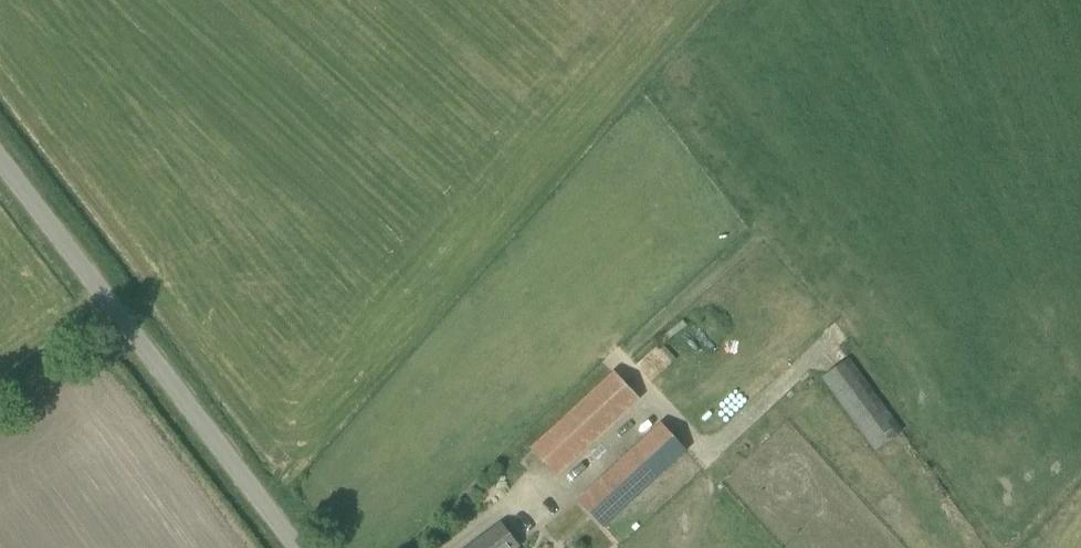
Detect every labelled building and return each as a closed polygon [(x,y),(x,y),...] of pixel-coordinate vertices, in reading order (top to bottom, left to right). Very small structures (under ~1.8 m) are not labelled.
[(656,346),(635,365),(650,381),(671,363),(656,346)] [(823,378),(875,449),(902,429),(850,358),(823,378)] [(637,398),(614,373),(534,448),(557,472),(637,398)] [(685,450),(662,425),(583,499),(606,524),(685,450)] [(516,547),(518,547),(500,524),(469,547),(516,547)]
